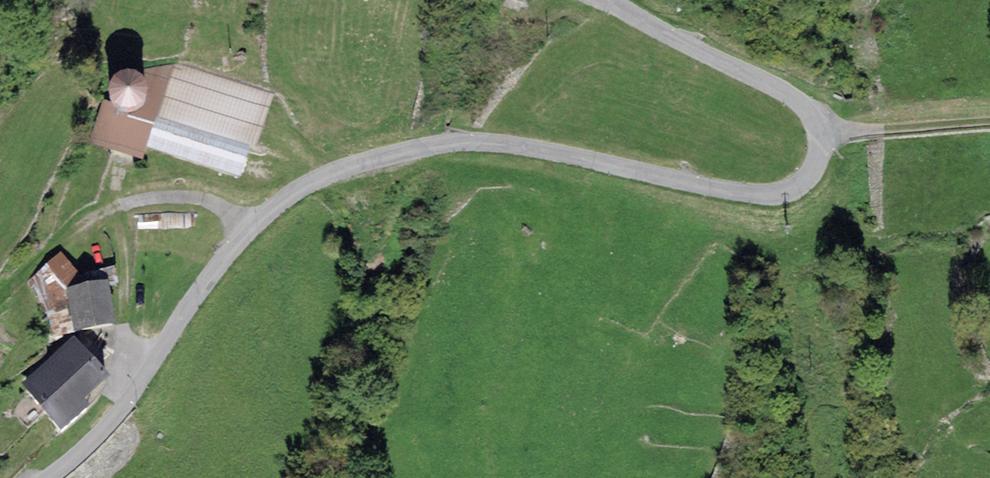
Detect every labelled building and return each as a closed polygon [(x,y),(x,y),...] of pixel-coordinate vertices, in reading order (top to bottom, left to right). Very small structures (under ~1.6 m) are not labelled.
[(180,64),(145,71),(143,78),(146,83),(147,90),(146,96),(142,102),(137,106),(131,108),(125,108),(119,106),(114,103),(104,98),(89,143),(142,160),(147,147),(157,118),(251,145),(256,147),(276,93),(180,64)] [(157,118),(147,147),(241,177),(251,145),(157,118)] [(68,287),(87,283),(59,252),(29,282),(46,313),(71,300),(68,287)] [(87,283),(68,287),(71,300),(77,329),(116,321),(108,279),(87,283)] [(20,386),(62,431),(90,406),(84,399),(110,376),(74,337),(20,386)]
